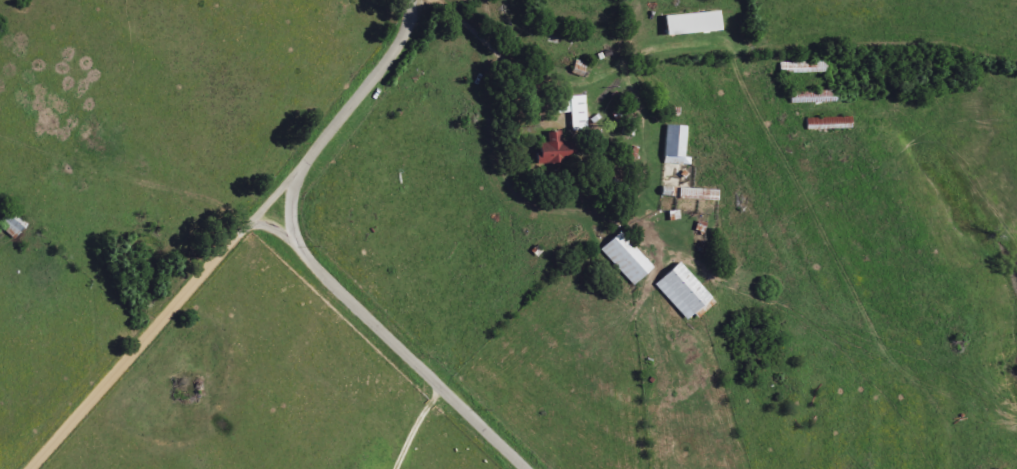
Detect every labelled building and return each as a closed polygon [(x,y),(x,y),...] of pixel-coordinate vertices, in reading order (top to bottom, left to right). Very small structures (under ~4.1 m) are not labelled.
[(718,12),(664,15),(665,35),(719,31),(718,12)] [(585,96),(570,97),(571,131),(586,131),(585,96)] [(684,158),(685,126),(665,126),(663,165),(690,166),(690,158),(684,158)] [(547,144),(538,144),(539,163),(571,163),(571,142),(561,142),(561,132),(547,132),(547,144)] [(599,250),(633,286),(652,268),(618,232),(599,250)] [(653,285),(686,320),(710,298),(678,263),(653,285)]
